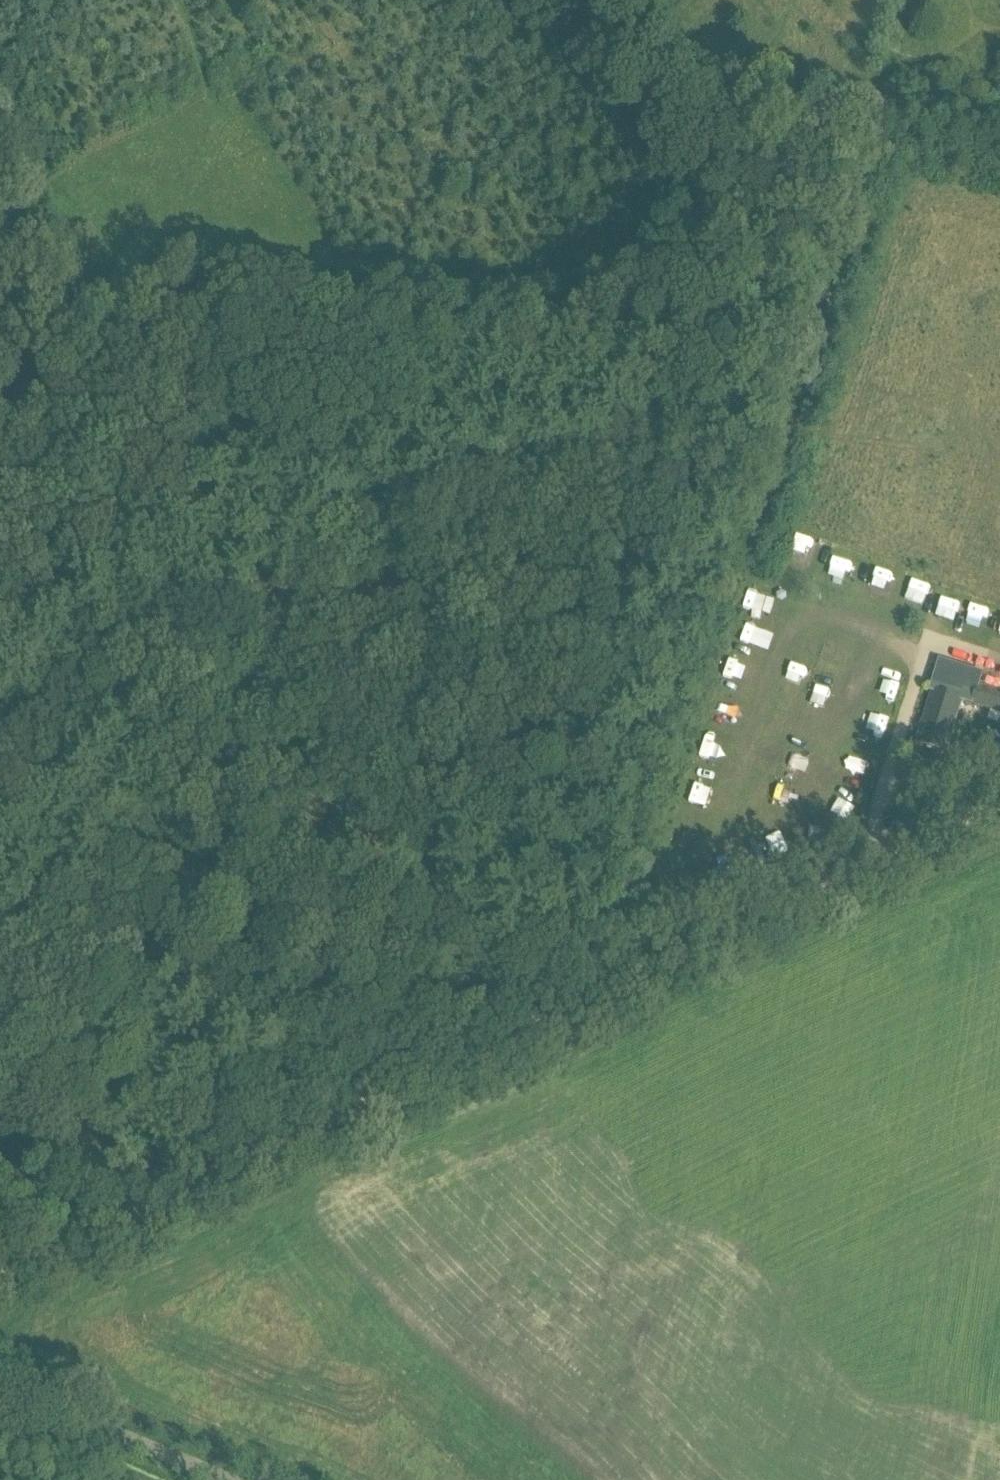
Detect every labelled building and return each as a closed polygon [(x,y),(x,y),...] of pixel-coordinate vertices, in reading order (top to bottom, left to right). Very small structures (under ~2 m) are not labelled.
[(855,359),(850,373),(864,378),(868,363),(855,359)] [(750,629),(745,645),(763,651),(768,635),(750,629)] [(999,713),(999,690),(977,683),(971,704),(999,713)] [(945,750),(961,698),(934,690),(918,741),(945,750)]
